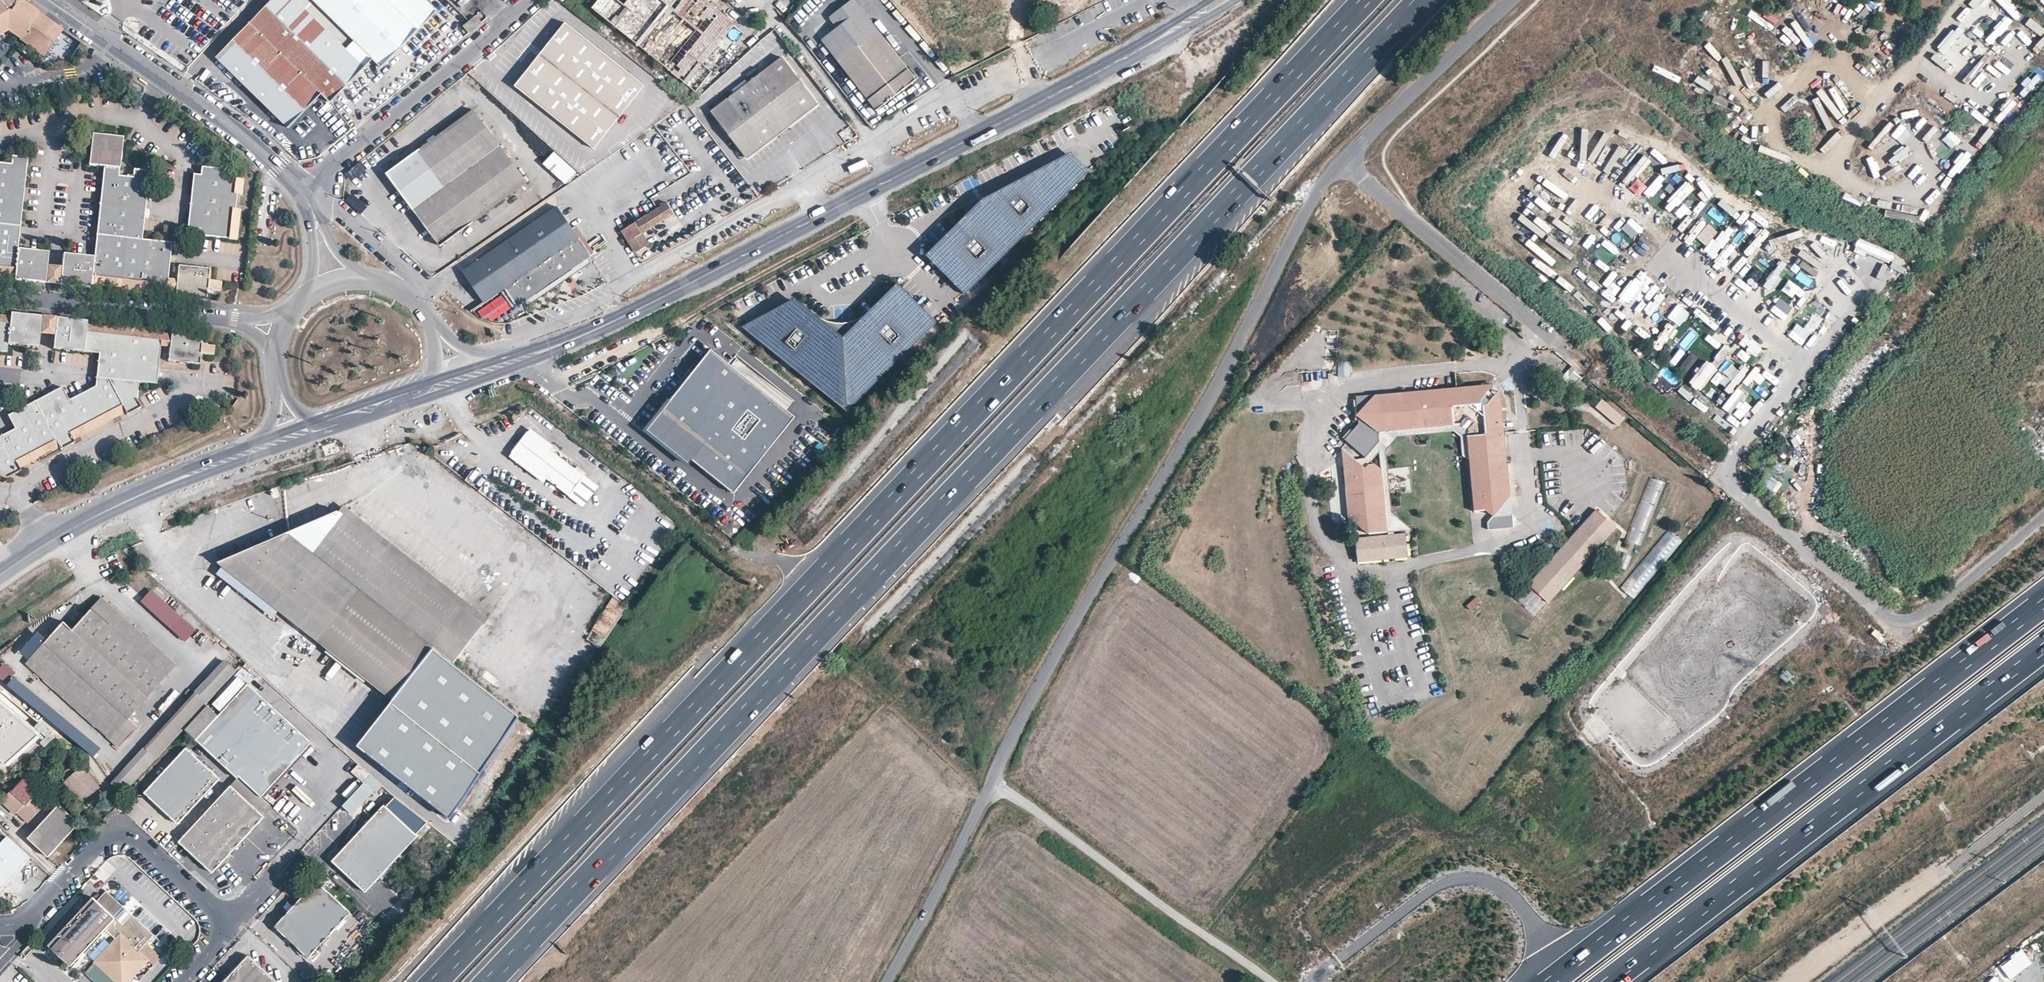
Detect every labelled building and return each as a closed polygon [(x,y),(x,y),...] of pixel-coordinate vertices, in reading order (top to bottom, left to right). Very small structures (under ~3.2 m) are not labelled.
[(7,27),(31,45),(40,33),(53,42),(62,30),(19,0),(0,0),(0,31),(7,27)] [(374,59),(354,40),(346,49),(296,0),(273,0),(250,23),(322,94),(331,103),(374,59)] [(313,0),(296,0),(346,49),(354,40),(313,0)] [(436,11),(425,0),(313,0),(354,40),(374,59),(382,67),(436,11)] [(706,0),(628,0),(625,4),(624,5),(619,0),(598,0),(592,8),(696,92),(713,71),(703,64),(708,58),(735,24),(706,0)] [(821,40),(876,111),(916,80),(854,0),(850,0),(829,17),(837,27),(821,40)] [(2022,16),(2010,0),(1998,0),(2014,22),(2022,16)] [(1972,7),(1941,42),(1949,49),(1980,14),(1972,7)] [(1980,28),(1987,34),(2003,16),(1995,10),(1980,28)] [(468,33),(481,22),(476,15),(469,21),(463,26),(468,33)] [(2023,19),(2030,35),(2036,32),(2029,16),(2023,19)] [(322,94),(250,23),(217,58),(288,128),(322,94)] [(644,85),(566,23),(515,86),(594,149),(644,85)] [(746,32),(735,24),(708,58),(719,66),(746,32)] [(71,55),(80,42),(62,30),(53,42),(71,55)] [(45,53),(53,42),(40,33),(31,45),(45,53)] [(199,50),(190,42),(181,51),(190,59),(199,50)] [(1933,62),(1949,76),(1960,64),(1944,50),(1933,62)] [(781,57),(711,111),(747,159),(818,104),(781,57)] [(124,73),(117,68),(113,73),(121,79),(125,74),(124,73)] [(2011,101),(1992,118),(2003,129),(2021,112),(2011,101)] [(1978,118),(1982,113),(1968,103),(1965,108),(1978,118)] [(386,173),(414,210),(500,146),(473,109),(386,173)] [(61,268),(60,284),(90,287),(90,283),(91,278),(120,281),(120,286),(119,290),(150,294),(150,290),(151,284),(165,286),(166,280),(170,243),(141,239),(142,234),(148,170),(140,169),(133,169),(132,177),(119,175),(121,153),(122,138),(92,134),(88,164),(104,166),(103,176),(98,221),(95,246),(94,257),(66,254),(63,254),(61,268)] [(517,151),(509,140),(500,146),(509,158),(517,151)] [(500,146),(414,210),(440,246),(527,182),(509,158),(500,146)] [(982,196),(926,253),(965,294),(1088,169),(1070,150),(982,196)] [(577,171),(554,151),(544,163),(567,183),(577,171)] [(46,266),(48,252),(40,251),(17,249),(18,239),(27,157),(12,156),(10,164),(0,163),(0,268),(15,270),(14,275),(14,279),(44,282),(46,266)] [(235,194),(237,179),(223,177),(223,169),(201,166),(199,174),(193,174),(192,180),(187,227),(187,233),(231,238),(234,209),(235,194)] [(668,202),(659,208),(665,217),(673,211),(668,202)] [(573,228),(557,207),(463,271),(484,303),(501,291),(505,289),(516,305),(517,307),(521,304),(589,259),(592,256),(590,253),(573,228)] [(659,208),(649,214),(654,223),(665,217),(659,208)] [(649,214),(635,223),(640,232),(654,223),(649,214)] [(640,232),(635,223),(622,232),(635,252),(648,244),(640,232)] [(577,226),(573,228),(590,253),(594,250),(577,226)] [(589,259),(521,304),(524,309),(576,273),(592,262),(589,259)] [(60,284),(61,268),(46,266),(44,282),(60,284)] [(174,296),(205,300),(206,289),(220,290),(221,282),(212,281),(207,280),(208,270),(178,266),(176,281),(175,292),(174,296)] [(91,278),(90,283),(104,284),(120,286),(120,281),(91,278)] [(165,291),(175,292),(176,281),(166,280),(165,286),(165,291)] [(748,321),(739,325),(846,410),(937,321),(896,281),(857,317),(846,321),(837,321),(825,319),(794,296),(748,321)] [(1923,295),(1932,303),(1943,291),(1934,283),(1923,295)] [(516,305),(505,289),(501,291),(512,307),(516,305)] [(39,333),(41,316),(11,313),(10,317),(9,322),(0,321),(0,351),(6,352),(7,343),(26,345),(37,346),(39,333)] [(54,334),(55,318),(41,316),(39,333),(54,334)] [(54,334),(53,348),(67,349),(98,353),(95,386),(68,400),(62,387),(13,412),(7,415),(14,429),(0,436),(0,475),(7,477),(20,470),(18,467),(16,463),(56,442),(58,446),(59,449),(66,446),(73,442),(72,439),(70,434),(122,407),(124,411),(126,414),(140,407),(136,399),(136,393),(137,382),(155,384),(159,345),(160,338),(147,336),(147,331),(147,328),(116,324),(116,328),(115,333),(85,329),(86,325),(86,321),(55,318),(54,334)] [(102,327),(86,325),(85,329),(115,333),(116,328),(102,327)] [(171,334),(169,346),(168,360),(182,362),(197,363),(199,352),(213,354),(213,346),(200,344),(201,333),(171,330),(171,334)] [(161,333),(160,338),(159,345),(169,346),(171,334),(161,333)] [(711,349),(647,430),(690,464),(693,460),(734,493),(796,416),(711,349)] [(1500,388),(1494,383),(1490,388),(1486,393),(1491,398),(1496,393),(1500,388)] [(1447,387),(1374,394),(1358,412),(1355,414),(1358,417),(1378,431),(1459,424),(1466,430),(1469,461),(1472,498),(1473,498),(1510,495),(1513,494),(1512,487),(1509,487),(1506,459),(1504,434),(1500,431),(1498,431),(1497,425),(1503,418),(1500,415),(1502,412),(1499,410),(1499,407),(1502,406),(1501,404),(1500,401),(1499,398),(1498,395),(1497,394),(1496,393),(1491,398),(1486,393),(1490,388),(1489,387),(1487,387),(1485,386),(1482,386),(1480,385),(1476,385),(1475,385),(1475,387),(1472,387),(1469,385),(1467,388),(1463,386),(1457,392),(1452,393),(1451,391),(1447,387)] [(1358,412),(1374,394),(1356,396),(1358,412)] [(1619,426),(1625,417),(1601,400),(1594,409),(1619,426)] [(108,419),(124,411),(122,407),(70,434),(72,439),(79,435),(108,419)] [(1378,431),(1358,417),(1359,423),(1345,439),(1365,457),(1379,441),(1378,431)] [(1462,455),(1469,461),(1466,430),(1459,424),(1378,431),(1379,441),(1365,457),(1364,457),(1355,459),(1365,467),(1368,464),(1379,451),(1381,467),(1381,469),(1387,532),(1412,529),(1391,512),(1385,450),(1397,435),(1454,430),(1460,436),(1462,455)] [(527,432),(551,450),(554,446),(531,427),(527,432)] [(583,506),(600,487),(551,450),(527,432),(513,451),(547,478),(583,506)] [(16,463),(18,467),(23,465),(51,450),(58,446),(56,442),(16,463)] [(1355,459),(1341,447),(1341,448),(1342,460),(1355,459)] [(547,478),(513,451),(509,456),(543,482),(547,478)] [(1381,467),(1379,451),(1368,464),(1374,463),(1381,469),(1381,467)] [(1381,469),(1374,463),(1368,464),(1365,467),(1355,459),(1342,460),(1347,517),(1353,522),(1361,521),(1362,529),(1368,534),(1387,532),(1381,469)] [(1766,474),(1759,484),(1771,492),(1778,481),(1766,474)] [(1624,540),(1641,546),(1665,482),(1649,477),(1624,540)] [(1720,490),(1714,485),(1710,489),(1716,494),(1720,490)] [(1472,498),(1472,499),(1473,510),(1484,509),(1484,510),(1493,516),(1510,515),(1512,513),(1511,495),(1510,495),(1473,498),(1472,498)] [(1529,584),(1548,601),(1615,526),(1596,509),(1529,584)] [(286,533),(287,534),(452,663),(483,623),(336,511),(286,533)] [(1624,591),(1635,600),(1679,538),(1668,530),(1624,591)] [(217,563),(394,698),(358,745),(442,811),(518,714),(452,663),(287,534),(286,533),(217,563)] [(1407,534),(1356,536),(1357,562),(1408,560),(1407,534)] [(1626,570),(1632,556),(1623,552),(1616,566),(1626,570)] [(1873,572),(1883,566),(1876,554),(1866,559),(1873,572)] [(141,601),(187,642),(198,629),(153,588),(141,601)] [(1532,595),(1535,592),(1530,588),(1519,602),(1534,615),(1543,604),(1532,595)] [(1477,595),(1466,606),(1472,612),(1483,602),(1477,595)] [(625,606),(612,596),(585,640),(597,648),(625,606)] [(99,618),(110,607),(101,599),(72,630),(62,621),(26,663),(117,746),(136,725),(128,717),(164,677),(99,618)] [(99,618),(164,677),(175,665),(110,607),(99,618)] [(123,792),(237,669),(224,658),(111,781),(123,792)] [(17,672),(6,662),(0,668),(0,677),(7,683),(17,672)] [(310,740),(248,682),(219,714),(207,703),(183,730),(195,740),(236,777),(238,775),(259,795),(310,740)] [(0,702),(0,758),(7,764),(40,735),(0,702)] [(188,748),(147,792),(180,823),(221,779),(188,748)] [(81,767),(76,760),(57,776),(63,782),(81,767)] [(354,818),(381,786),(350,761),(336,778),(351,791),(358,782),(361,785),(342,808),(354,818)] [(81,767),(63,782),(82,803),(99,787),(81,767)] [(27,825),(45,806),(36,798),(34,800),(27,792),(31,788),(22,781),(11,793),(10,792),(2,801),(27,825)] [(230,784),(177,840),(213,873),(264,816),(230,784)] [(427,821),(396,794),(386,804),(384,802),(332,859),(367,890),(418,834),(416,832),(427,821)] [(47,858),(79,822),(59,804),(27,839),(47,858)] [(1,895),(4,893),(4,890),(3,890),(1,888),(12,876),(29,857),(6,836),(0,843),(0,895),(1,895)] [(350,911),(316,880),(274,926),(308,957),(350,911)] [(122,907),(105,892),(96,904),(91,899),(47,948),(68,969),(103,930),(113,941),(88,969),(103,981),(127,981),(149,959),(139,950),(152,934),(131,915),(122,925),(113,917),(122,907)] [(122,925),(131,915),(122,907),(113,917),(122,925)] [(248,956),(227,978),(231,981),(276,981),(248,956)]
